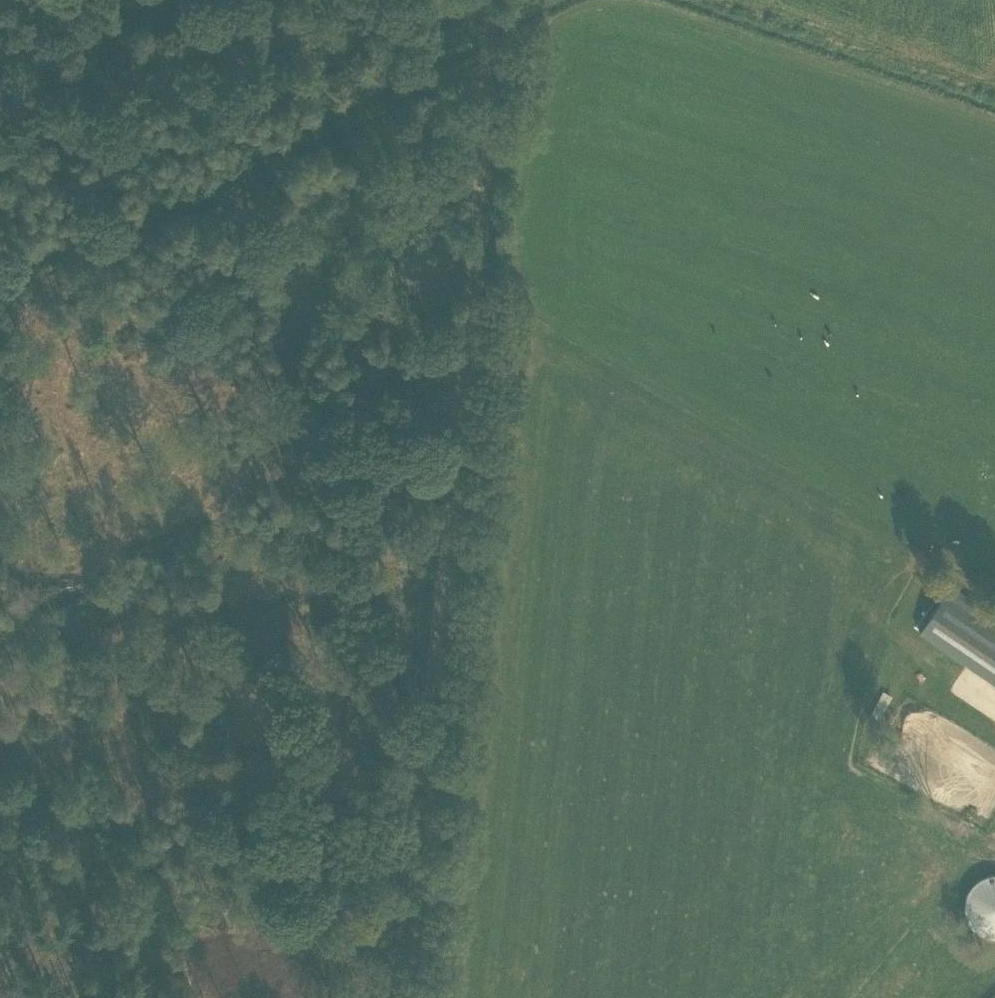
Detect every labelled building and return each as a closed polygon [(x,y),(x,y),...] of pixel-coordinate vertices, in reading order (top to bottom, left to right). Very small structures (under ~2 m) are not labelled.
[(919,632),(994,683),(994,617),(950,586),(919,632)] [(993,939),(994,938),(994,875),(969,887),(993,939)]
